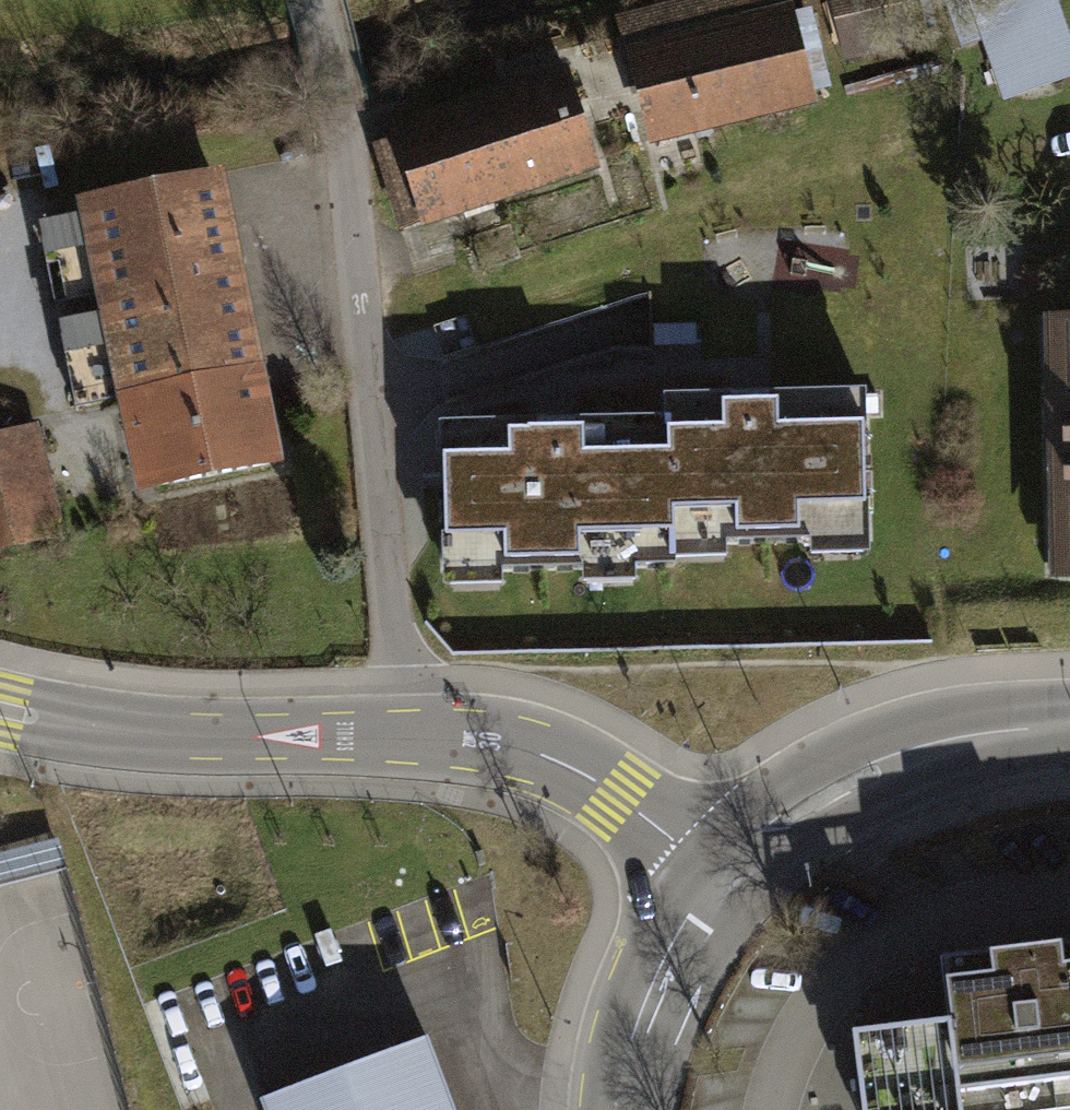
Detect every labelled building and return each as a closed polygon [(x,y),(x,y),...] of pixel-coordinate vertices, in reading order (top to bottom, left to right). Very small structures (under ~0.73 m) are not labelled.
[(623,25),(652,155),(824,116),(798,0),(733,0),(623,25)] [(1051,0),(967,0),(1006,109),(1069,86),(1069,54),(1051,0)] [(601,180),(566,77),(387,137),(421,240),(601,180)] [(85,292),(226,264),(208,173),(70,201),(72,213),(32,221),(47,299),(85,292)] [(88,306),(46,315),(66,404),(108,395),(245,365),(226,264),(85,292),(88,306)] [(1049,335),(1050,598),(1069,598),(1069,335),(1049,335)] [(245,365),(108,395),(129,489),(266,459),(245,365)] [(853,395),(659,404),(661,433),(666,557),(860,548),(853,395)] [(456,431),(520,429),(519,407),(455,409),(456,431)] [(43,431),(0,443),(0,563),(68,549),(43,431)] [(661,433),(440,443),(447,597),(668,587),(666,557),(661,433)] [(943,959),(951,1021),(852,1033),(861,1109),(1046,1109),(1069,1107),(1069,944),(943,959)] [(426,1037),(261,1099),(265,1109),(454,1109),(426,1037)]
